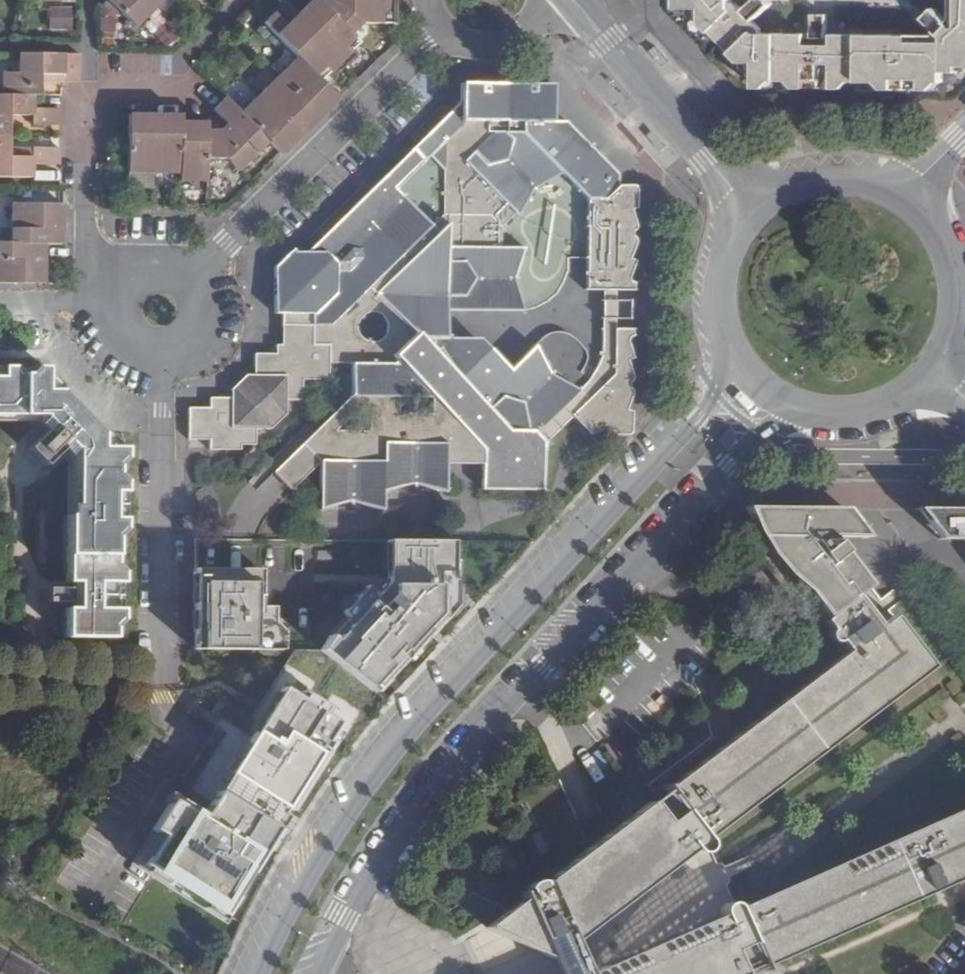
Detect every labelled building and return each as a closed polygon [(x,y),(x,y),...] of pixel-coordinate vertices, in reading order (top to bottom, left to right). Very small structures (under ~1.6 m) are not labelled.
[(112,0),(111,0),(103,8),(115,20),(123,11),(112,0)] [(149,0),(112,0),(123,11),(137,26),(156,7),(149,0)] [(351,33),(361,23),(389,24),(390,0),(348,0),(347,9),(337,19),(351,33)] [(681,9),(692,9),(705,9),(704,22),(704,24),(743,64),(747,64),(759,64),(759,89),(772,90),(772,82),(793,83),(793,90),(808,90),(808,82),(833,83),(834,91),(849,91),(849,83),(879,83),(885,91),(938,91),(948,83),(947,73),(962,73),(962,67),(964,66),(964,0),(962,0),(962,25),(958,28),(944,40),(941,43),(915,42),(914,35),(835,34),(836,40),(828,40),(814,40),(807,40),(806,34),(757,36),(755,35),(763,27),(758,22),(747,10),(743,6),(736,13),(732,11),(732,0),(681,0),(681,9)] [(747,10),(758,22),(774,6),(769,0),(757,0),(747,10)] [(297,56),(320,80),(329,71),(334,76),(355,55),(350,50),(359,41),(351,33),(337,19),(322,4),(283,42),(297,56)] [(74,29),(73,5),(48,7),(49,31),(74,29)] [(704,22),(705,9),(692,9),(692,14),(700,21),(704,22)] [(944,40),(958,28),(941,10),(928,22),(944,40)] [(814,40),(828,40),(829,16),(814,16),(814,40)] [(4,73),(4,95),(33,95),(40,95),(40,74),(64,74),(65,81),(80,81),(80,54),(20,53),(20,73),(4,73)] [(338,99),(320,80),(297,56),(279,75),(318,119),(338,99)] [(759,64),(747,64),(747,69),(755,77),(759,77),(759,64)] [(318,119),(279,75),(260,94),(299,137),(318,119)] [(506,231),(526,216),(537,191),(562,174),(591,202),(607,202),(624,184),(624,174),(570,120),(555,120),(553,84),(461,83),(464,106),(443,126),(435,134),(447,147),(431,162),(447,178),(446,215),(435,225),(402,189),(391,176),(312,252),(292,250),(275,267),(274,313),(285,314),(285,325),(339,326),(339,367),(355,367),(354,398),(303,445),(323,467),(322,515),(355,506),(386,515),(387,495),(416,487),(448,494),(448,466),(485,466),(485,491),(549,490),(549,447),(536,433),(512,433),(492,412),(453,371),(421,338),(452,339),(452,312),(530,311),(518,280),(527,250),(506,250),(506,231)] [(241,112),(268,143),(280,156),(299,137),(260,94),(241,112)] [(10,135),(10,114),(33,114),(34,124),(61,124),(61,108),(39,108),(34,108),(33,95),(4,95),(0,95),(0,135),(10,135)] [(268,143),(241,112),(227,96),(214,109),(228,123),(221,131),(207,130),(207,158),(226,158),(229,161),(237,170),(268,143)] [(129,173),(155,173),(155,114),(129,115),(129,173)] [(155,173),(181,173),(182,122),(181,115),(155,114),(155,173)] [(201,180),(207,176),(207,158),(207,130),(208,122),(182,122),(181,173),(181,180),(201,180)] [(447,147),(435,134),(391,176),(402,189),(431,162),(447,147)] [(61,164),(61,148),(33,148),(32,157),(10,156),(10,135),(0,135),(0,177),(33,177),(33,164),(61,164)] [(607,202),(591,202),(590,292),(605,292),(606,329),(606,360),(577,393),(555,375),(540,344),(512,370),(483,338),(452,339),(421,338),(453,371),(492,412),(512,433),(536,433),(549,447),(578,419),(596,436),(612,431),(612,435),(632,435),(632,414),(626,411),(633,394),(627,390),(633,377),(628,363),(634,361),(626,341),(633,337),(633,330),(621,329),(621,310),(621,292),(632,292),(632,285),(625,278),(632,263),(627,259),(637,240),(631,235),(637,230),(639,227),(637,223),(630,213),(637,208),(638,185),(624,184),(607,202)] [(46,242),(63,242),(63,206),(63,203),(12,203),(12,242),(46,242)] [(45,283),(45,256),(46,242),(12,242),(0,242),(0,283),(45,283)] [(331,367),(339,367),(339,326),(285,325),(285,333),(285,344),(277,345),(277,349),(277,355),(257,355),(257,376),(249,375),(236,389),(235,401),(212,400),(212,409),(192,409),(192,440),(213,441),(212,450),(246,450),(246,445),(262,445),(262,430),(272,430),(289,414),(289,401),(306,401),(306,381),(331,380),(331,367)] [(44,369),(35,369),(29,377),(17,376),(13,368),(0,368),(0,416),(42,417),(52,428),(39,440),(57,458),(70,444),(77,450),(77,506),(69,506),(69,582),(70,583),(73,584),(74,589),(50,590),(50,606),(73,606),(74,612),(69,612),(69,641),(117,641),(117,630),(125,625),(125,612),(99,611),(99,586),(126,586),(125,576),(118,570),(117,541),(126,533),(126,483),(119,476),(119,467),(126,463),(126,450),(103,449),(104,434),(64,394),(45,392),(44,374),(44,369)] [(323,467),(303,445),(272,474),(292,495),(323,467)] [(956,509),(964,509),(964,501),(960,501),(957,503),(956,509)] [(858,595),(871,585),(864,576),(835,539),(870,538),(846,507),(743,506),(749,522),(755,534),(769,557),(786,576),(803,589),(825,617),(858,595)] [(946,509),(912,509),(932,539),(964,540),(964,535),(946,509)] [(956,509),(946,509),(964,535),(964,509),(956,509)] [(530,538),(383,537),(383,577),(318,645),(387,702),(403,685),(411,675),(427,658),(530,538)] [(269,565),(191,565),(191,645),(285,645),(285,618),(269,601),(269,565)] [(858,595),(825,617),(822,620),(828,630),(827,632),(826,635),(827,638),(828,641),(830,642),(833,642),(835,642),(838,642),(845,651),(485,928),(547,959),(555,973),(760,973),(954,885),(964,880),(964,807),(739,906),(736,904),(733,903),(730,903),(727,904),(724,906),(722,908),(721,911),(721,914),(590,971),(576,942),(694,850),(698,853),(701,853),(705,853),(708,851),(710,848),(710,845),(710,841),(708,838),(933,667),(892,615),(879,625),(858,595)] [(144,866),(223,915),(276,829),(272,827),(283,809),(287,812),(330,744),(326,742),(338,723),(323,714),(328,707),(305,693),(301,700),(282,688),(200,820),(170,801),(151,832),(161,838),(144,866)]
